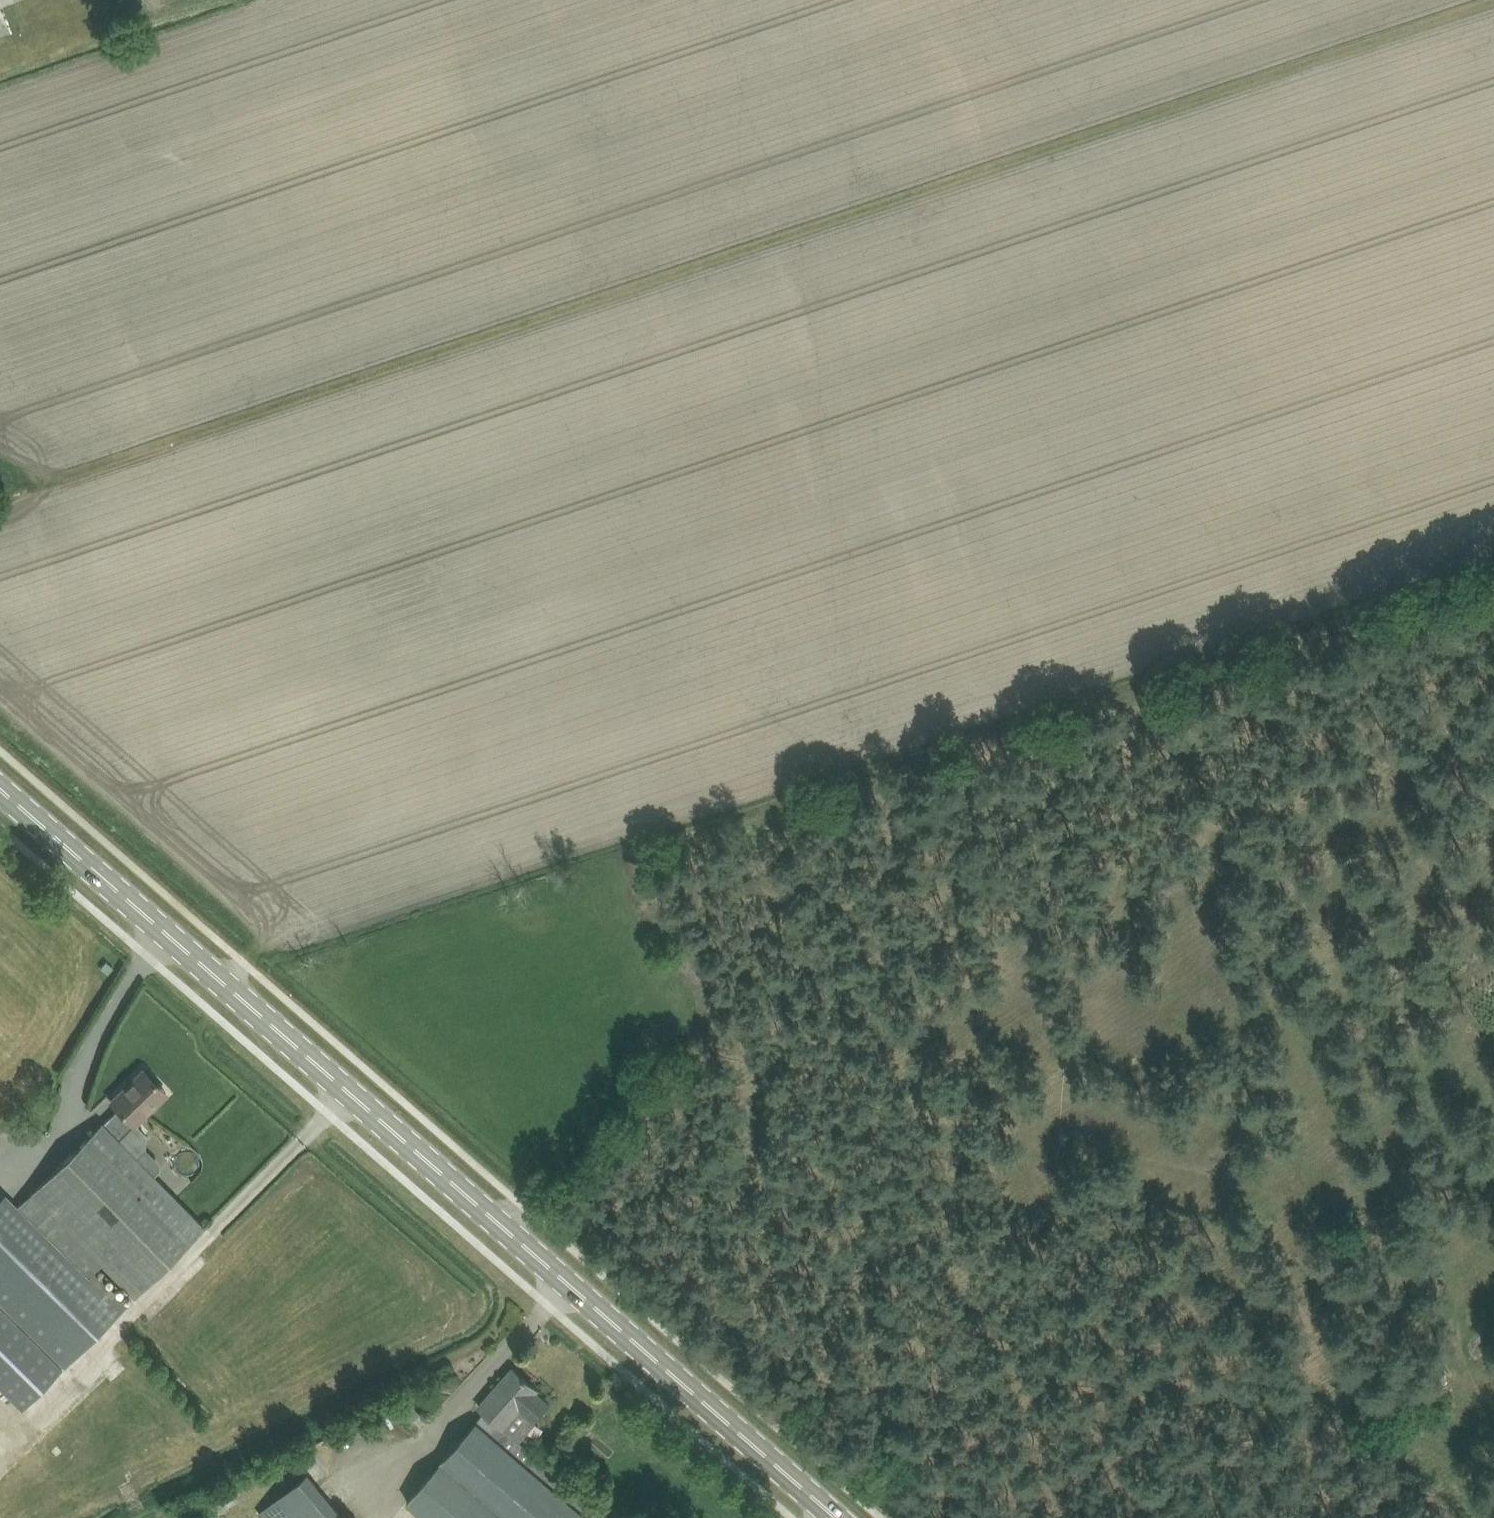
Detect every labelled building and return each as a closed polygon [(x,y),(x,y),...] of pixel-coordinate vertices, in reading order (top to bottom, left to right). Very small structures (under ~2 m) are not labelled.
[(119,1108),(104,1123),(137,1157),(145,1148),(146,1132),(136,1122),(167,1092),(144,1069),(112,1100),(119,1108)] [(104,1123),(102,1122),(18,1205),(6,1193),(0,1199),(0,1389),(22,1411),(123,1309),(90,1275),(101,1264),(133,1296),(205,1226),(137,1157),(104,1123)] [(428,1517),(612,1517),(521,1440),(538,1421),(535,1419),(549,1403),(536,1391),(538,1388),(514,1368),(501,1383),(481,1406),(489,1413),(410,1502),(428,1517)] [(260,1508),(266,1517),(345,1517),(314,1472),(260,1508)]
